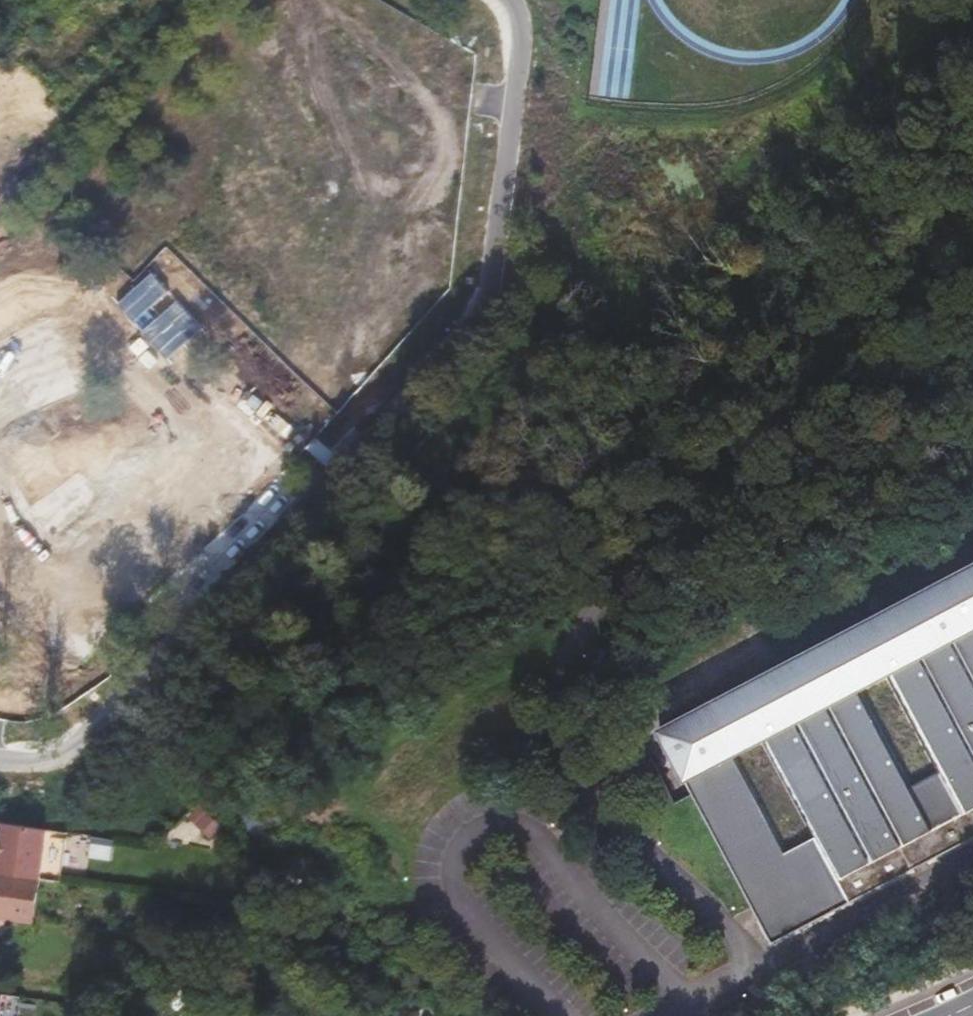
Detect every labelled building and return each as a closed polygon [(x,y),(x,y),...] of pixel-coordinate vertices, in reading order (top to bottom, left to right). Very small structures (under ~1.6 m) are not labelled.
[(660,731),(750,904),(760,899),(767,911),(757,916),(771,943),(972,838),(972,567),(660,731)] [(6,827),(0,871),(0,877),(43,884),(50,833),(6,827)] [(0,877),(0,921),(37,926),(43,884),(0,877)] [(949,906),(963,899),(957,889),(944,896),(949,906)]
